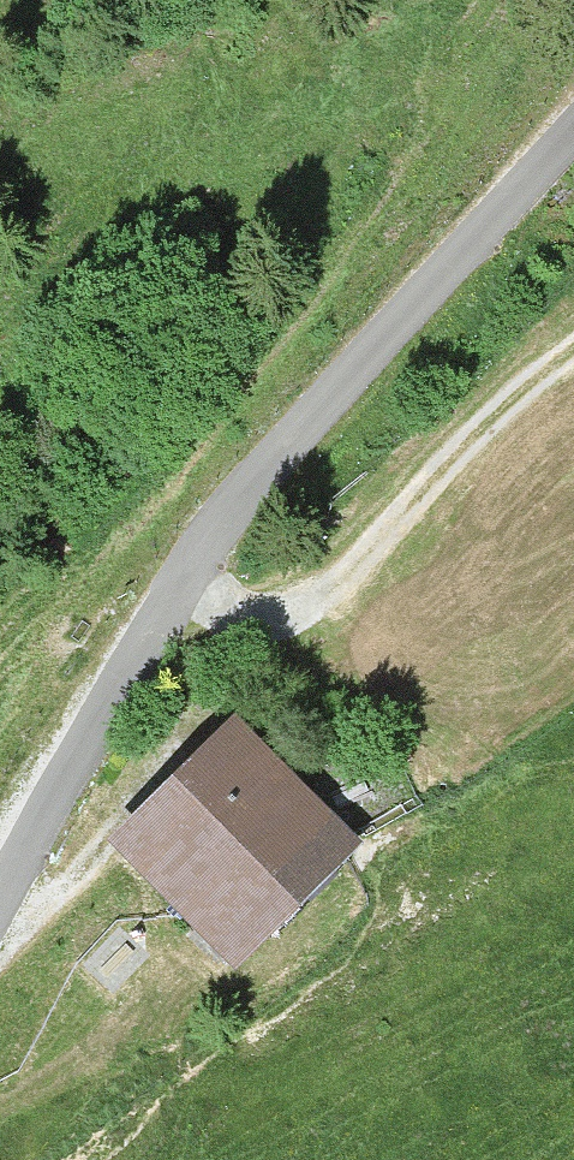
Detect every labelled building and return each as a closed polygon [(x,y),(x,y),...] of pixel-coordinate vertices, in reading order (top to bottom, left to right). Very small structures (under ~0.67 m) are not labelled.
[(242,716),(110,835),(233,966),(365,839),(242,716)]
